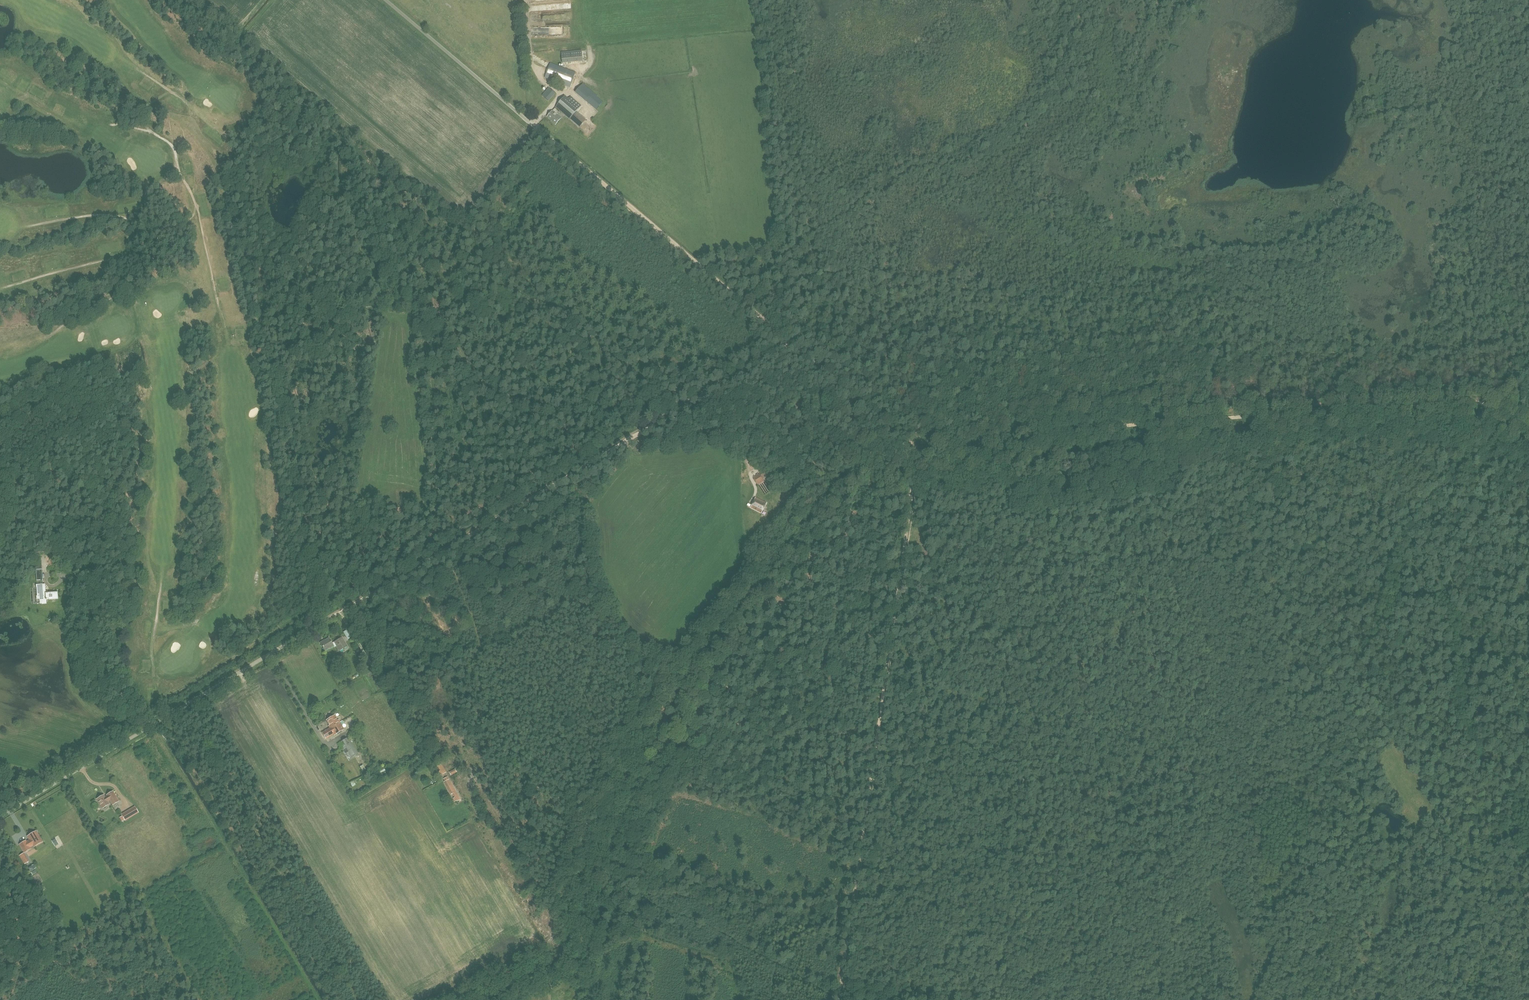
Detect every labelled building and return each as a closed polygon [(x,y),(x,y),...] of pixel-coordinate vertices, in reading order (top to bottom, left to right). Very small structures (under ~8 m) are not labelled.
[(562,64),(583,62),(582,50),(561,52),(562,64)] [(575,73),(550,63),(545,77),(570,87),(575,73)] [(586,102),(594,93),(583,83),(575,93),(586,102)] [(555,93),(549,88),(542,95),(548,101),(555,93)] [(598,96),(594,93),(586,102),(596,110),(603,102),(597,97),(598,96)] [(579,127),(586,120),(577,112),(581,106),(567,94),(556,107),(557,108),(553,111),(547,117),(552,121),(552,120),(557,124),(561,118),(557,115),(560,111),(579,127)] [(590,138),(599,128),(593,122),(584,132),(590,138)] [(760,473),(753,477),(754,479),(756,483),(757,483),(758,485),(765,480),(760,473)] [(756,497),(751,507),(762,512),(767,503),(756,497)] [(38,596),(40,596),(41,603),(40,603),(46,603),(46,599),(58,598),(58,592),(45,593),(45,591),(46,591),(46,584),(43,584),(41,584),(36,584),(36,587),(37,587),(37,596),(38,596)] [(352,636),(348,629),(344,632),(348,639),(352,636)] [(342,637),(334,642),(334,641),(332,643),(329,638),(323,641),(320,643),(325,650),(330,648),(334,646),(336,645),(339,651),(348,646),(342,637)] [(334,716),(327,720),(331,727),(327,729),(329,732),(324,735),(326,738),(331,735),(330,734),(333,733),(334,735),(344,729),(340,722),(339,719),(337,720),(334,716)] [(343,747),(341,745),(338,748),(336,749),(337,751),(339,750),(342,748),(349,761),(359,755),(349,737),(340,742),(343,747)] [(446,772),(442,764),(438,767),(440,771),(438,772),(440,776),(446,772)] [(445,781),(445,782),(451,794),(453,793),(457,801),(460,799),(453,786),(450,779),(449,780),(447,777),(444,779),(445,781)] [(110,800),(111,801),(113,804),(119,801),(113,791),(107,795),(108,795),(107,796),(107,797),(106,798),(104,795),(97,799),(103,808),(109,804),(108,801),(110,800)] [(125,820),(138,812),(135,806),(122,814),(125,820)] [(26,841),(20,844),(25,852),(29,850),(27,847),(30,845),(31,846),(33,845),(34,847),(42,842),(36,831),(28,836),(30,840),(27,842),(26,841)] [(24,864),(29,861),(24,853),(19,855),(24,864)]
